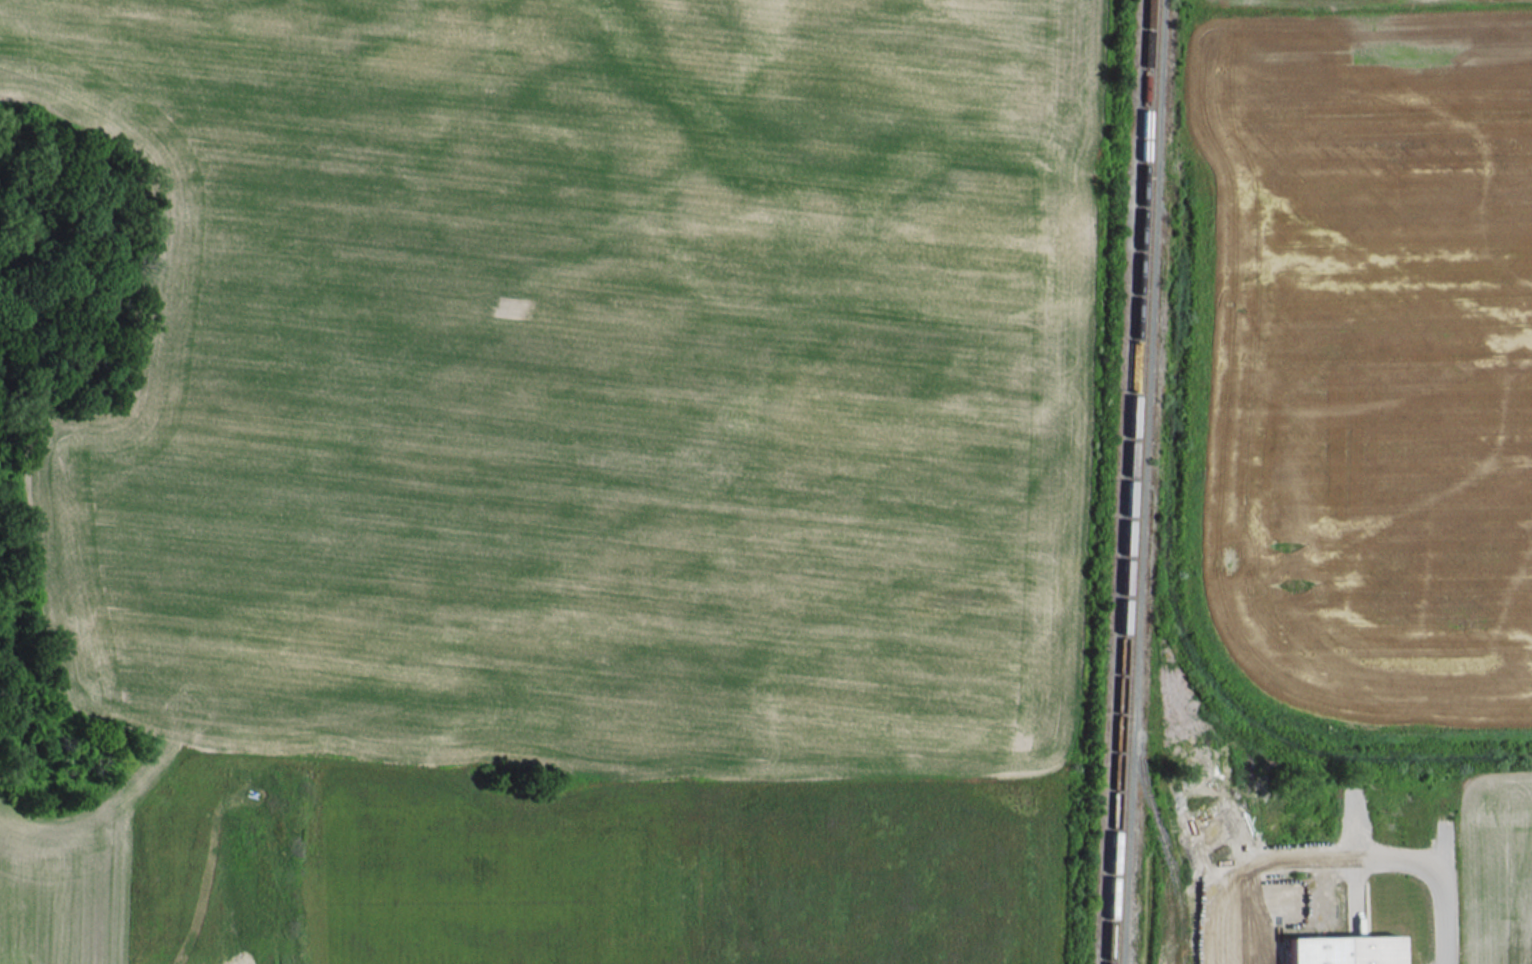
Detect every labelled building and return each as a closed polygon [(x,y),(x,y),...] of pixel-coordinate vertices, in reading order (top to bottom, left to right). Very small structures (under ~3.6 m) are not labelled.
[(1395,935),(1396,963),(1284,963),(1283,938),(1395,935)]
